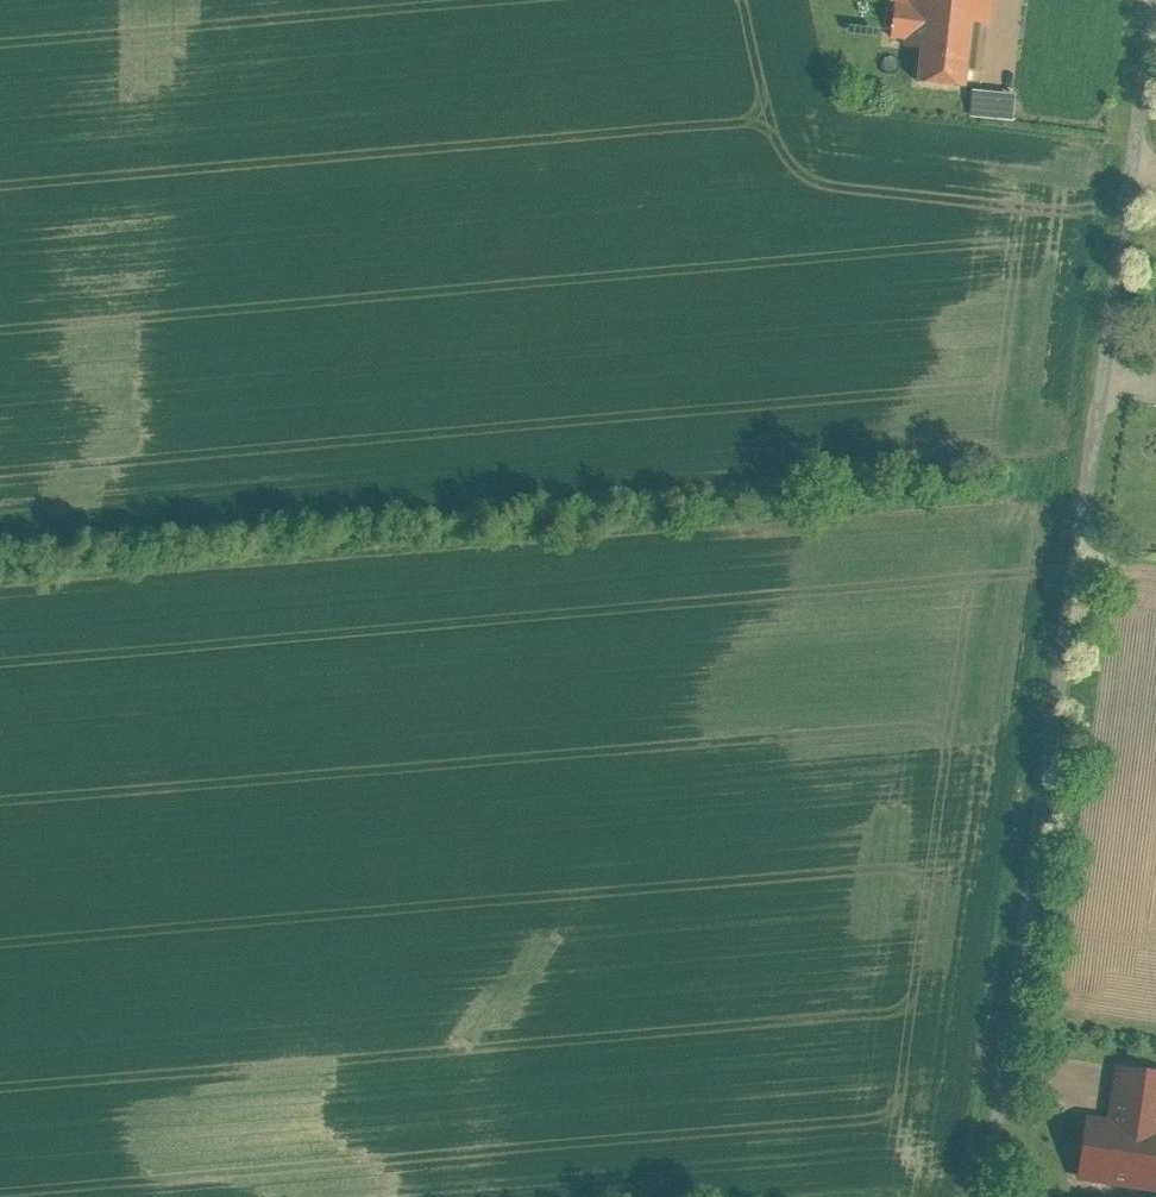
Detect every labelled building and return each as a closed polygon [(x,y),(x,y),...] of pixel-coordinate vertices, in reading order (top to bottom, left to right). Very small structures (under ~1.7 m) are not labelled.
[(923,81),(974,88),(982,22),(994,23),(997,0),(916,0),(915,5),(901,3),(895,46),(928,50),(923,81)] [(1012,119),(1012,92),(968,92),(968,119),(1012,119)] [(1106,1124),(1082,1120),(1071,1186),(1136,1196),(1155,1196),(1155,1193),(1155,1075),(1115,1068),(1106,1124)]
